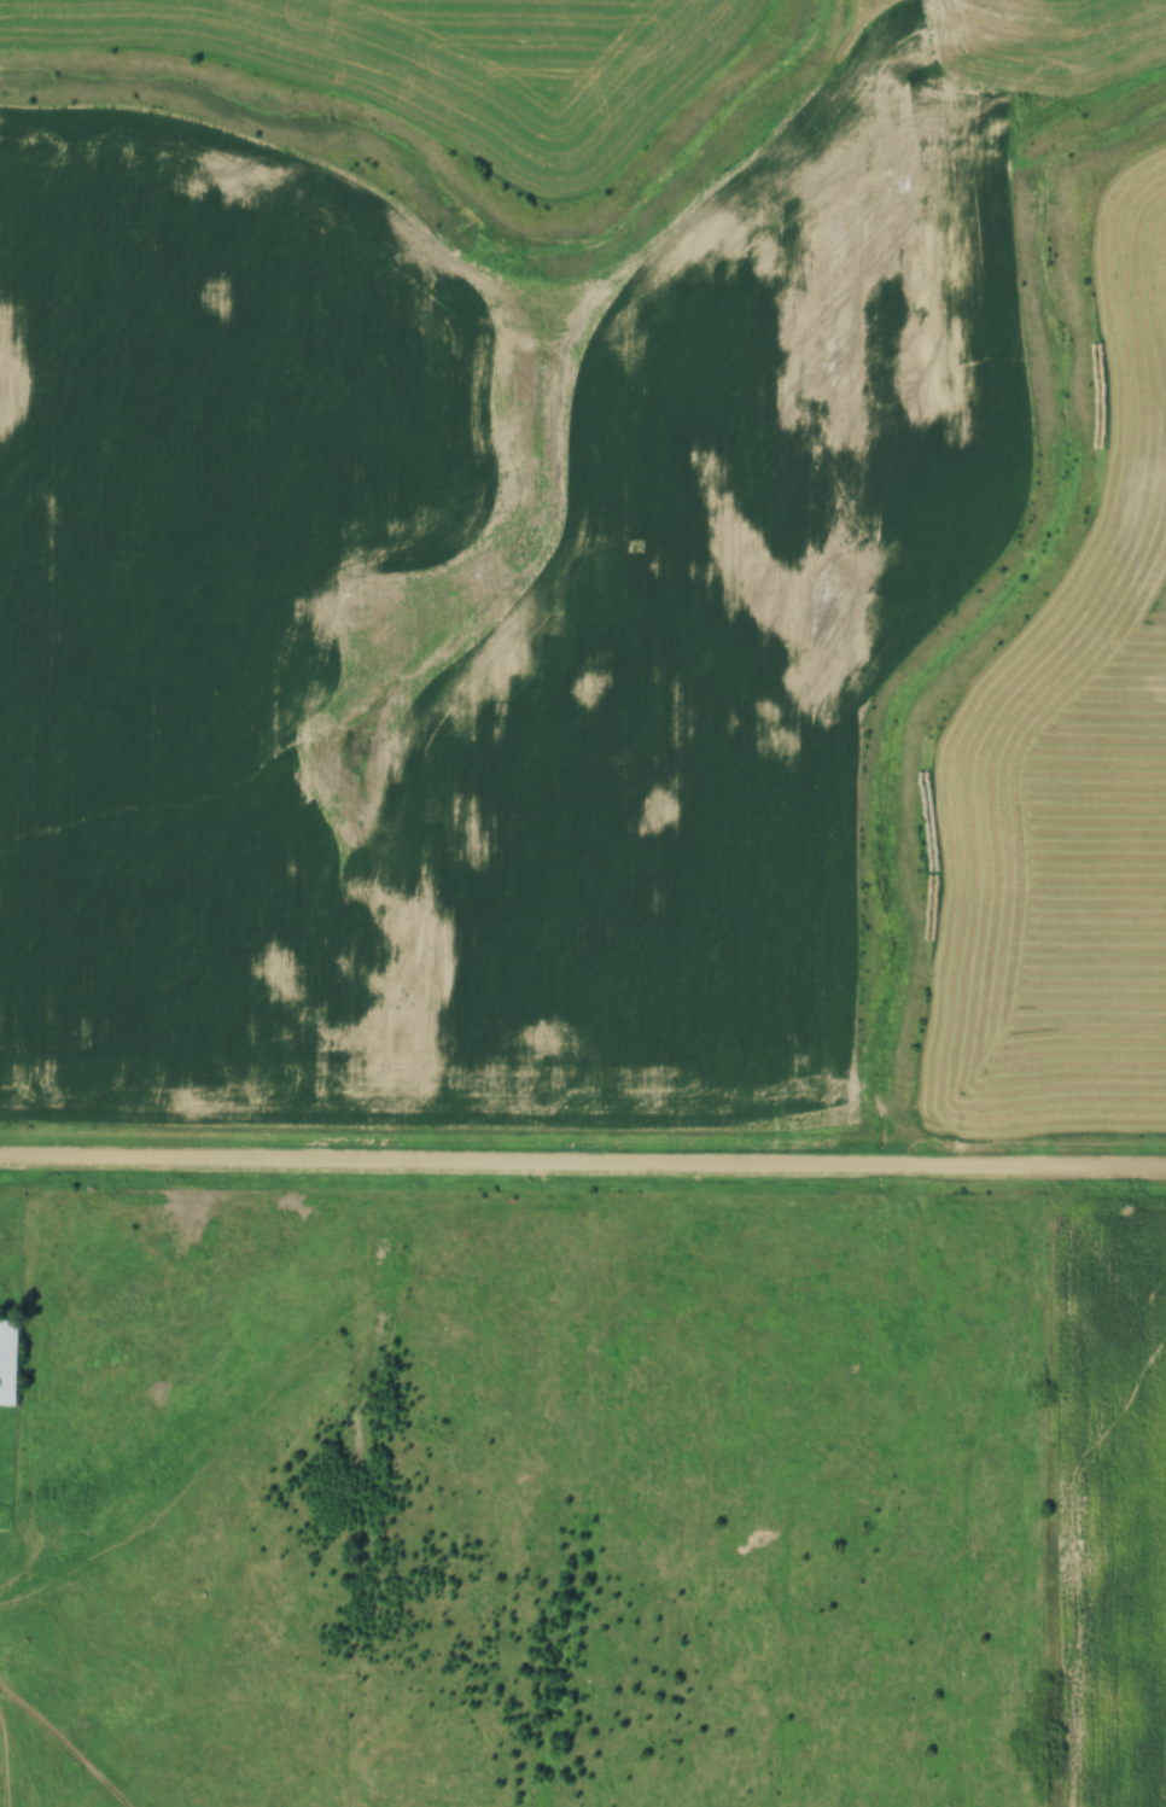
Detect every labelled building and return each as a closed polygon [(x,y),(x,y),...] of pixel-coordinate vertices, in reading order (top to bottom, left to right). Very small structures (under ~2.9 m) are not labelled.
[(24,1408),(25,1322),(0,1322),(0,1407),(24,1408)]
